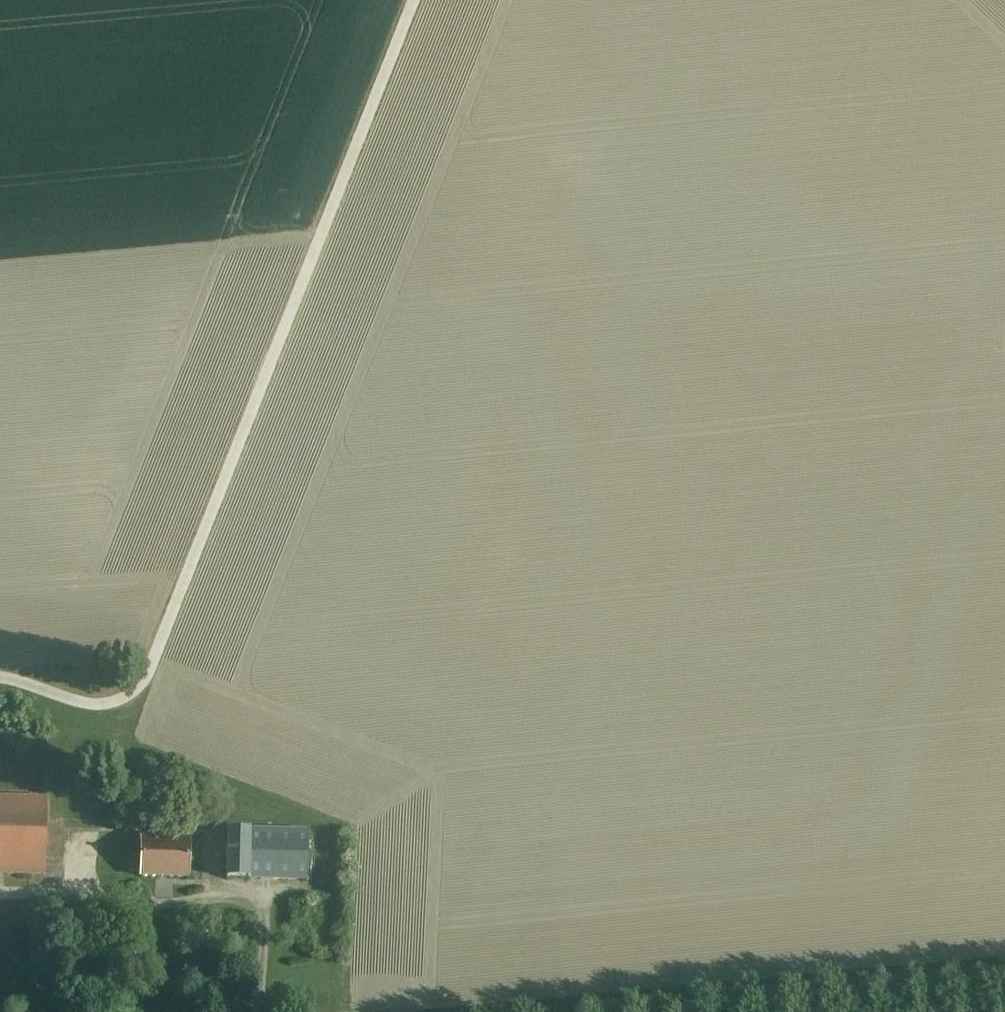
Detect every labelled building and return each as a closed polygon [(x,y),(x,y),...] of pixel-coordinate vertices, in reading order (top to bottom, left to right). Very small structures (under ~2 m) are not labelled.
[(46,796),(0,795),(0,872),(44,873),(46,796)] [(187,838),(178,838),(179,826),(155,825),(155,837),(140,837),(140,855),(129,854),(129,869),(140,869),(140,875),(186,876),(187,838)] [(306,877),(307,830),(225,828),(224,875),(306,877)]
